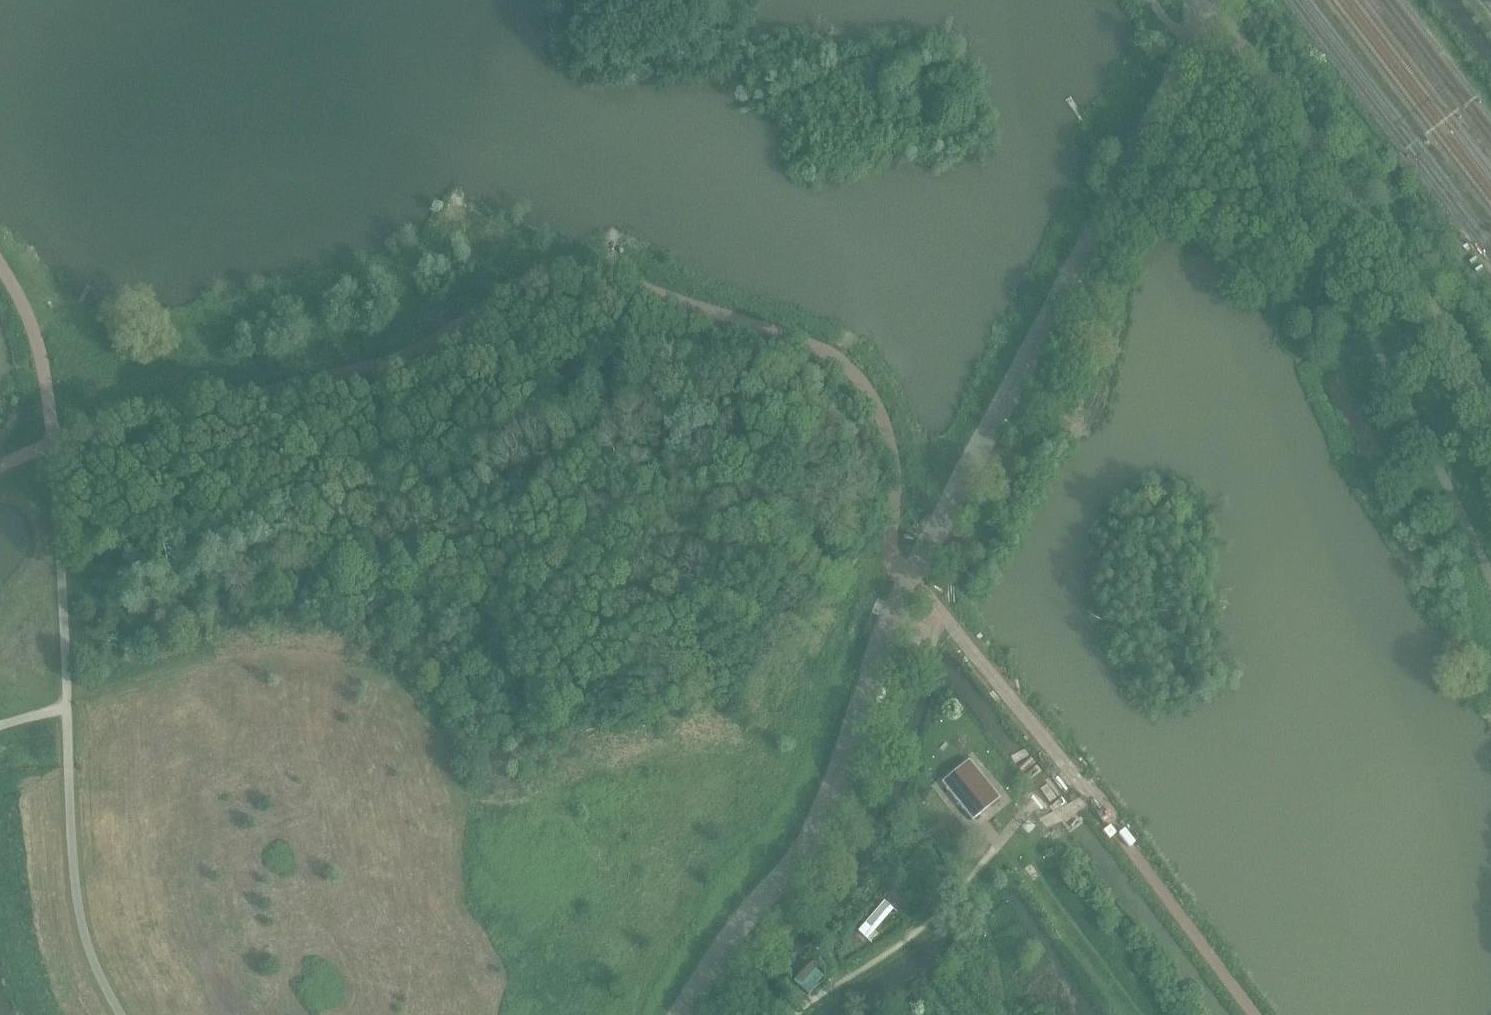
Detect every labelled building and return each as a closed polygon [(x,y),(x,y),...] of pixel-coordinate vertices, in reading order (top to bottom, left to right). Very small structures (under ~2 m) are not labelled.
[(951,776),(942,783),(972,820),(1000,798),(970,760),(951,776)]
